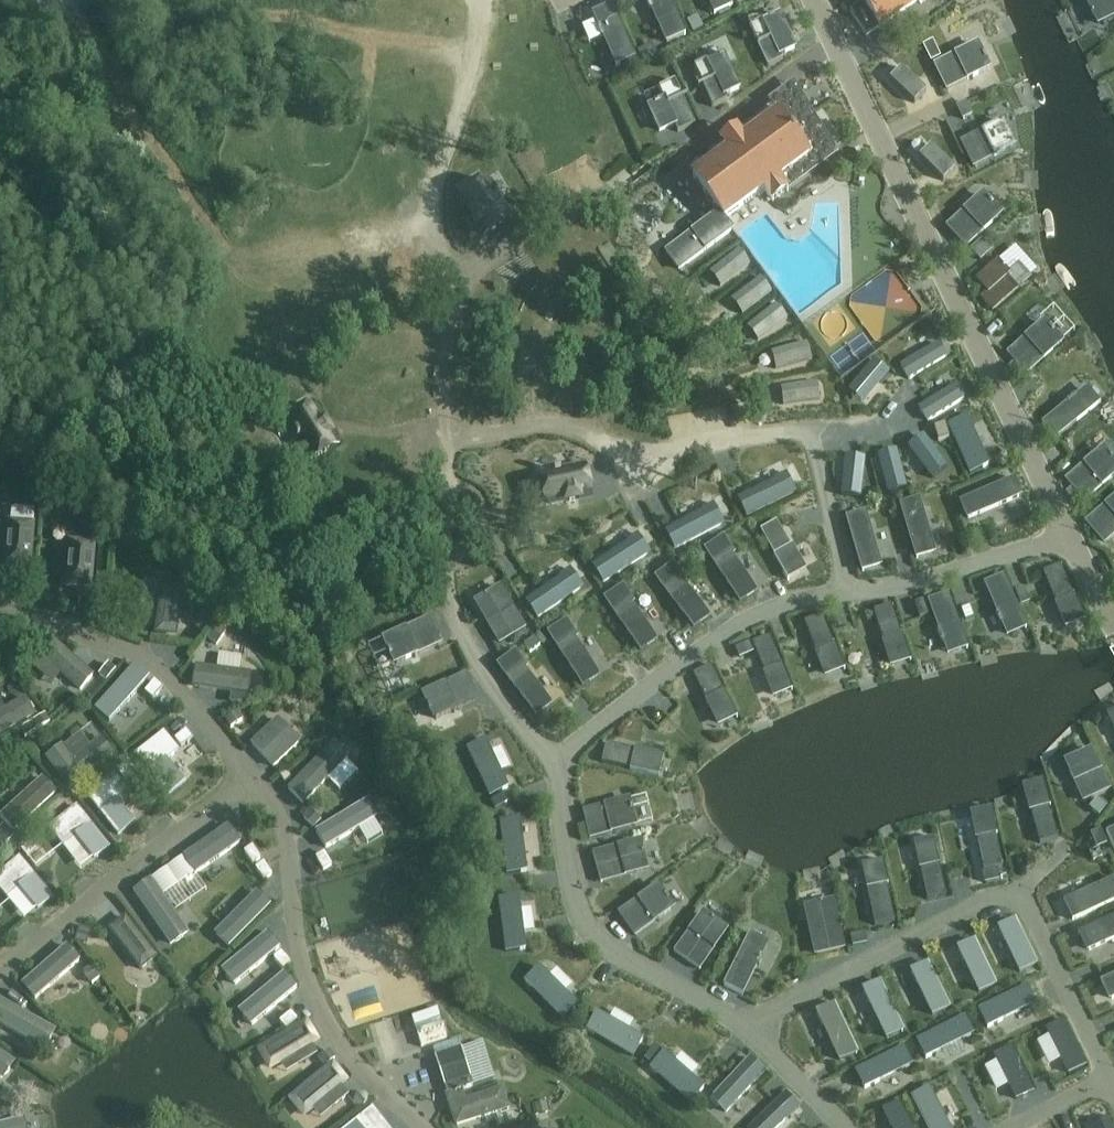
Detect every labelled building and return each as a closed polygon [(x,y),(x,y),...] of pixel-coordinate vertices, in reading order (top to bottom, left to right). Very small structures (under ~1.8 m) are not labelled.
[(668,0),(647,0),(645,1),(650,10),(651,9),(666,42),(684,34),(668,0)] [(730,0),(709,0),(716,14),(733,6),(730,0)] [(862,1),(848,10),(864,34),(878,24),(878,25),(915,0),(861,0),(862,1)] [(1099,24),(1113,17),(1113,0),(1087,0),(1099,24)] [(635,59),(613,8),(594,16),(599,28),(597,29),(601,38),(603,37),(616,67),(620,66),(635,59)] [(790,34),(781,12),(750,25),(767,65),(783,59),(775,41),(790,34)] [(700,16),(688,21),(692,29),(704,24),(700,16)] [(651,44),(637,51),(641,59),(655,52),(651,44)] [(922,48),(930,64),(938,59),(931,44),(922,48)] [(934,65),(947,91),(988,71),(982,59),(984,58),(982,53),(980,54),(975,45),(934,65)] [(722,50),(696,66),(709,106),(741,87),(722,50)] [(768,99),(773,106),(753,120),(760,130),(693,177),(723,219),(763,190),(771,201),(838,153),(794,80),(768,99)] [(678,130),(693,124),(675,81),(659,87),(665,100),(650,107),(660,130),(675,123),(678,130)] [(966,102),(957,106),(963,119),(972,114),(966,102)] [(962,141),(974,167),(1015,147),(1009,136),(1012,135),(1009,130),(1007,131),(1003,122),(962,141)] [(489,199),(481,185),(466,194),(476,211),(468,216),(475,229),(484,224),(490,233),(512,220),(497,195),(489,199)] [(982,192),(945,226),(966,249),(1003,214),(982,192)] [(723,219),(718,212),(686,236),(665,251),(678,270),(699,254),(732,230),(723,219)] [(991,251),(982,241),(972,250),(981,259),(991,251)] [(749,262),(736,247),(708,270),(720,285),(749,262)] [(980,298),(992,312),(1030,279),(1018,265),(1007,275),(996,262),(976,279),(987,292),(980,298)] [(759,276),(731,298),(742,313),(771,290),(759,276)] [(787,317),(775,302),(746,325),(758,340),(787,317)] [(1049,330),(1042,322),(1007,353),(1026,374),(1060,344),(1053,335),(1056,333),(1051,328),(1049,330)] [(900,362),(909,378),(948,357),(939,340),(900,362)] [(811,358),(806,341),(770,351),(775,368),(811,358)] [(890,371),(873,358),(849,388),(865,401),(890,371)] [(1024,377),(1013,364),(1005,371),(1016,383),(1024,377)] [(817,381),(780,386),(782,404),(819,399),(817,381)] [(957,382),(918,405),(928,420),(966,397),(957,382)] [(1054,439),(1098,405),(1085,389),(1075,397),(1073,396),(1065,402),(1067,404),(1042,424),(1054,439)] [(315,410),(290,426),(311,460),(336,444),(315,410)] [(949,425),(970,473),(988,466),(967,417),(949,425)] [(945,424),(934,427),(938,441),(949,438),(945,424)] [(923,432),(906,445),(932,478),(948,465),(923,432)] [(1083,502),(1113,477),(1113,459),(1103,447),(1064,479),(1083,502)] [(896,448),(877,454),(889,492),(908,486),(896,448)] [(866,458),(845,455),(840,494),(861,497),(866,458)] [(556,468),(542,471),(548,497),(592,487),(587,463),(556,469),(556,468)] [(776,485),(746,499),(752,512),(795,492),(786,476),(774,482),(776,485)] [(1012,479),(959,502),(967,519),(1019,497),(1012,479)] [(1085,521),(1104,544),(1113,536),(1113,496),(1085,521)] [(900,505),(915,556),(934,550),(919,499),(900,505)] [(703,512),(668,529),(676,547),(725,523),(716,504),(702,510),(703,512)] [(846,518),(862,569),(880,564),(865,512),(846,518)] [(776,521),(760,530),(774,555),(773,556),(786,578),(802,569),(790,547),(776,521)] [(8,522),(4,567),(30,569),(34,524),(8,522)] [(628,543),(594,566),(605,582),(651,553),(638,534),(627,541),(628,543)] [(725,537),(705,550),(739,602),(757,590),(733,554),(735,553),(725,537)] [(69,541),(65,587),(91,589),(95,544),(69,541)] [(573,570),(587,566),(583,552),(570,555),(573,570)] [(550,561),(527,574),(550,615),(574,603),(550,561)] [(1097,568),(1103,582),(1113,578),(1113,568),(1112,563),(1097,568)] [(674,564),(655,578),(693,627),(709,615),(683,581),(685,579),(674,564)] [(1072,594),(1060,565),(1043,572),(1056,602),(1057,602),(1065,622),(1083,615),(1073,593),(1072,594)] [(1004,575),(985,583),(997,613),(996,613),(1000,623),(1002,622),(1007,634),(1026,626),(1004,575)] [(164,582),(156,631),(177,635),(184,584),(164,582)] [(500,585),(473,602),(499,645),(526,628),(500,585)] [(624,586),(605,599),(640,650),(657,639),(633,603),(635,602),(624,586)] [(1029,602),(1024,589),(1015,592),(1021,606),(1029,602)] [(949,593),(928,600),(939,629),(937,630),(941,642),(943,641),(948,653),(968,645),(949,593)] [(100,604),(112,613),(119,604),(106,595),(100,604)] [(928,615),(924,601),(915,604),(919,618),(928,615)] [(900,635),(891,605),(873,611),(883,642),(884,641),(891,663),(909,657),(901,635),(900,635)] [(797,611),(776,619),(779,629),(801,621),(797,611)] [(202,613),(193,624),(201,632),(211,620),(202,613)] [(833,644),(821,615),(804,622),(816,652),(817,652),(826,672),(843,665),(834,644),(833,644)] [(429,616),(381,638),(394,666),(442,644),(429,616)] [(568,621),(548,633),(582,686),(599,674),(576,638),(578,637),(568,621)] [(216,627),(207,639),(215,646),(225,634),(216,627)] [(49,635),(35,651),(81,689),(91,674),(49,635)] [(540,645),(534,637),(524,645),(530,652),(540,645)] [(781,666),(769,637),(752,644),(764,673),(765,673),(774,694),(791,687),(782,666),(781,666)] [(753,651),(749,642),(735,648),(739,657),(753,651)] [(607,675),(629,668),(622,648),(601,655),(607,675)] [(516,651),(498,665),(535,715),(551,703),(526,668),(528,667),(516,651)] [(387,661),(375,667),(391,696),(402,690),(387,661)] [(110,722),(150,678),(135,663),(95,707),(110,722)] [(116,669),(109,663),(99,674),(106,680),(116,669)] [(723,691),(710,665),(693,674),(708,704),(709,704),(718,722),(735,714),(724,691),(723,691)] [(196,668),(194,687),(231,692),(230,702),(245,705),(246,696),(249,696),(251,674),(196,668)] [(627,674),(630,689),(643,686),(640,671),(627,674)] [(476,699),(466,673),(421,693),(433,719),(476,699)] [(155,680),(145,691),(153,698),(163,687),(155,680)] [(0,712),(0,734),(35,715),(24,697),(0,712)] [(238,712),(226,720),(232,728),(243,721),(238,712)] [(34,720),(39,729),(51,722),(46,713),(34,720)] [(251,744),(273,767),(298,743),(276,720),(251,744)] [(20,730),(25,737),(37,731),(33,723),(20,730)] [(504,729),(509,748),(519,746),(514,727),(504,729)] [(180,748),(192,739),(186,731),(174,740),(180,748)] [(178,749),(163,732),(136,753),(168,794),(183,782),(165,760),(178,749)] [(99,735),(54,771),(68,789),(114,753),(99,735)] [(486,739),(467,748),(489,796),(508,787),(486,739)] [(334,742),(288,788),(304,803),(349,757),(334,742)] [(606,744),(601,762),(630,769),(629,770),(654,776),(659,758),(638,753),(639,751),(606,744)] [(1091,750),(1065,762),(1083,802),(1109,790),(1091,750)] [(122,778),(134,769),(128,761),(116,770),(122,778)] [(127,790),(112,773),(85,794),(118,834),(132,823),(114,801),(127,790)] [(0,816),(0,817),(13,831),(55,793),(42,778),(0,816)] [(1030,811),(1039,844),(1058,838),(1049,807),(1050,806),(1043,781),(1024,787),(1031,811),(1030,811)] [(503,794),(490,800),(494,809),(507,803),(503,794)] [(630,797),(582,810),(590,839),(638,827),(630,797)] [(367,802),(317,832),(326,847),(378,818),(367,802)] [(94,858),(108,847),(77,807),(49,828),(63,846),(76,836),(94,858)] [(321,819),(310,809),(302,817),(313,827),(321,819)] [(976,838),(983,871),(1002,867),(996,835),(991,809),(972,814),(977,838),(976,838)] [(520,818),(499,821),(506,874),(528,871),(520,818)] [(8,842),(14,835),(3,825),(0,828),(0,835),(8,842)] [(227,825),(184,856),(196,874),(241,843),(227,825)] [(1107,844),(1101,830),(1091,834),(1097,848),(1107,844)] [(0,835),(0,847),(2,849),(8,842),(0,835)] [(24,855),(35,845),(29,838),(18,847),(24,855)] [(641,839),(592,852),(601,883),(649,870),(641,839)] [(928,900),(947,895),(934,841),(915,845),(928,900)] [(252,847),(244,852),(252,864),(261,859),(252,847)] [(324,854),(317,858),(324,871),(332,866),(324,854)] [(852,855),(822,878),(833,892),(863,869),(852,855)] [(183,857),(153,877),(164,894),(194,873),(183,857)] [(0,874),(0,889),(7,897),(20,887),(38,909),(52,897),(19,858),(0,874)] [(868,889),(875,925),(895,921),(887,884),(888,884),(883,863),(864,867),(868,889)] [(264,864),(257,868),(264,879),(272,874),(264,864)] [(986,883),(999,880),(997,870),(983,873),(986,883)] [(1069,900),(1077,918),(1113,901),(1113,879),(1069,900)] [(152,880),(133,892),(171,948),(189,934),(152,880)] [(675,907),(660,885),(619,913),(635,936),(675,907)] [(257,892),(214,934),(229,948),(271,906),(257,892)] [(519,896),(498,899),(505,951),(526,949),(519,896)] [(835,900),(804,907),(814,955),(846,948),(835,900)] [(703,911),(674,952),(700,970),(729,929),(703,911)] [(124,917),(109,929),(140,969),(155,957),(124,917)] [(1081,932),(1087,948),(1113,937),(1113,917),(1081,932)] [(1015,922),(996,932),(1018,976),(1037,967),(1015,922)] [(91,930),(80,927),(76,941),(86,944),(91,930)] [(750,933),(724,986),(742,995),(757,965),(759,966),(763,958),(761,957),(768,942),(750,933)] [(864,933),(850,936),(852,947),(867,944),(864,933)] [(268,934),(222,970),(234,984),(279,948),(268,934)] [(974,943),(955,952),(977,997),(996,988),(974,943)] [(68,945),(23,984),(36,999),(81,960),(68,945)] [(279,952),(274,958),(283,970),(291,963),(279,952)] [(91,966),(84,972),(92,983),(99,978),(91,966)] [(539,966),(524,981),(561,1019),(577,1004),(539,966)] [(927,966),(909,975),(930,1020),(949,1010),(927,966)] [(284,974),(239,1012),(251,1028),(297,989),(284,974)] [(1106,981),(1113,998),(1113,977),(1106,981)] [(880,980),(864,989),(890,1040),(906,1032),(880,980)] [(979,1010),(988,1028),(1035,1004),(1026,987),(979,1010)] [(43,1048),(53,1029),(0,999),(0,1024),(43,1048)] [(597,1011),(586,1030),(632,1056),(643,1038),(597,1011)] [(835,1012),(816,1022),(837,1066),(856,1057),(835,1012)] [(279,1022),(286,1029),(296,1020),(290,1013),(279,1022)] [(1064,1016),(1042,1026),(1066,1076),(1088,1065),(1064,1016)] [(917,1040),(926,1058),(973,1035),(964,1017),(917,1040)] [(305,1022),(258,1049),(269,1067),(315,1040),(305,1022)] [(472,1086),(457,1040),(432,1048),(447,1094),(472,1086)] [(957,1077),(993,1054),(986,1042),(967,1054),(962,1045),(944,1056),(957,1077)] [(653,1046),(644,1058),(651,1064),(661,1053),(653,1046)] [(856,1070),(864,1088),(911,1065),(903,1047),(856,1070)] [(1011,1047),(993,1056),(1015,1100),(1032,1091),(1011,1047)] [(311,1056),(316,1063),(328,1056),(323,1048),(311,1056)] [(1,1078),(13,1060),(0,1052),(0,1077),(1,1078)] [(665,1052),(651,1068),(690,1103),(704,1087),(665,1052)] [(763,1072),(749,1059),(710,1100),(724,1114),(763,1072)] [(333,1063),(289,1100),(304,1118),(348,1082),(333,1063)] [(767,1094),(778,1083),(767,1071),(755,1082),(767,1094)] [(995,1079),(977,1090),(988,1108),(1006,1097),(995,1079)] [(913,1097),(928,1127),(950,1127),(930,1089),(913,1097)] [(462,1090),(446,1095),(456,1127),(508,1110),(501,1090),(465,1102),(462,1090)] [(370,1100),(365,1093),(352,1103),(358,1110),(370,1100)] [(784,1097),(753,1127),(783,1127),(798,1112),(784,1097)] [(548,1112),(546,1102),(532,1106),(535,1115),(548,1112)] [(881,1110),(890,1127),(911,1127),(898,1102),(881,1110)] [(349,1127),(381,1127),(386,1124),(373,1108),(349,1127)] [(1109,1116),(1091,1125),(1092,1127),(1113,1127),(1109,1116)] [(0,1125),(0,1127),(26,1127),(23,1119),(0,1125)]
